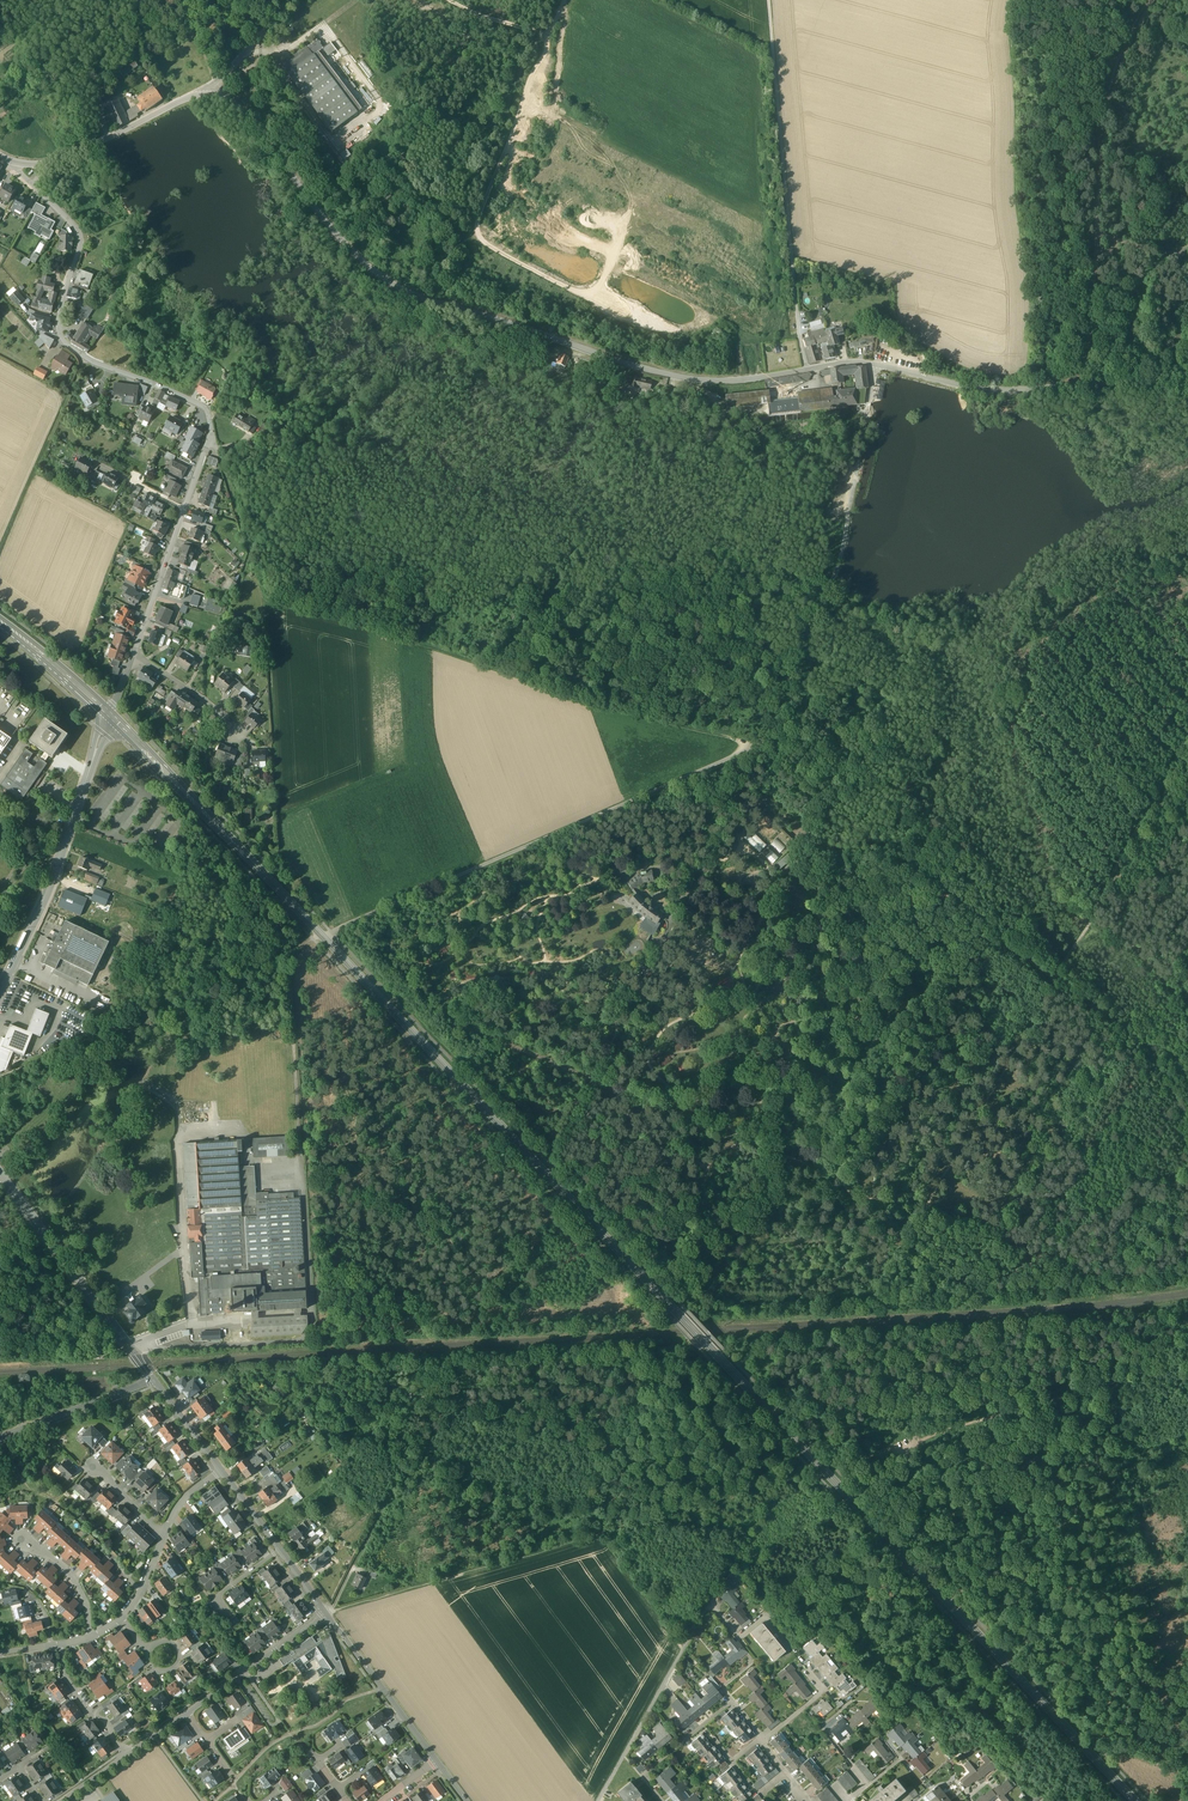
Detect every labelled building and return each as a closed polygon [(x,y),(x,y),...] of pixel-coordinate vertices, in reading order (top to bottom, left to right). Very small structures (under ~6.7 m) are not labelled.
[(307,48),(282,66),(288,75),(313,56),(307,48)] [(313,56),(288,75),(332,132),(356,113),(313,56)] [(372,74),(364,60),(360,62),(368,76),(372,74)] [(134,61),(120,73),(123,76),(137,65),(134,61)] [(162,100),(153,88),(147,92),(156,105),(162,100)] [(156,105),(147,92),(137,100),(140,105),(144,110),(145,112),(156,105)] [(117,101),(106,106),(117,128),(128,123),(124,115),(117,101)] [(137,107),(124,115),(128,123),(134,119),(138,116),(137,115),(141,112),(137,107)] [(6,185),(2,192),(0,196),(0,198),(8,202),(15,190),(6,185)] [(29,202),(19,197),(12,211),(14,212),(15,209),(22,213),(25,208),(29,202)] [(46,208),(36,203),(32,210),(31,212),(35,215),(28,228),(35,232),(34,234),(40,238),(41,235),(50,240),(54,231),(51,230),(55,223),(48,219),(47,221),(41,217),(46,208)] [(29,209),(28,210),(25,216),(24,216),(24,218),(27,220),(28,217),(31,212),(32,210),(29,209)] [(67,232),(61,229),(57,236),(60,238),(61,238),(61,236),(67,236),(67,232)] [(67,236),(61,236),(61,238),(61,241),(61,246),(61,251),(70,251),(70,246),(72,246),(72,242),(71,242),(71,237),(67,236)] [(38,256),(33,253),(29,260),(31,261),(34,263),(38,256)] [(26,258),(24,262),(23,261),(21,263),(27,267),(31,261),(29,260),(26,258)] [(79,270),(77,278),(91,283),(93,275),(79,270)] [(54,285),(49,284),(50,279),(43,277),(42,282),(39,281),(37,289),(39,289),(39,288),(43,290),(50,292),(52,292),(53,288),(54,289),(54,288),(53,287),(54,285)] [(77,278),(76,277),(73,285),(89,291),(92,283),(91,283),(77,278)] [(39,289),(33,302),(34,302),(40,305),(41,300),(40,299),(43,290),(39,288),(39,289)] [(78,291),(69,289),(67,297),(75,299),(78,291)] [(10,297),(17,305),(23,300),(16,292),(10,297)] [(47,301),(41,300),(40,305),(39,309),(38,309),(51,312),(54,303),(49,302),(47,301)] [(83,314),(81,316),(87,319),(92,310),(87,306),(83,314)] [(50,319),(31,314),(30,320),(38,322),(36,330),(47,333),(50,320),(50,319)] [(102,331),(86,321),(84,324),(91,328),(100,334),(102,332),(101,332),(102,331)] [(75,339),(74,339),(81,343),(88,333),(91,328),(84,324),(75,339)] [(824,324),(810,329),(811,333),(823,330),(824,330),(824,324)] [(835,327),(824,331),(828,344),(829,347),(833,346),(839,344),(837,337),(844,334),(842,330),(841,328),(836,330),(835,327)] [(100,334),(91,328),(88,333),(96,338),(97,338),(100,334)] [(823,330),(811,333),(813,338),(815,345),(827,342),(824,330),(823,330)] [(75,339),(69,333),(64,336),(71,344),(74,339),(75,339)] [(39,337),(40,338),(45,344),(49,349),(54,340),(42,334),(39,337)] [(34,343),(39,349),(45,344),(40,338),(34,343)] [(815,345),(813,338),(803,341),(807,352),(817,349),(815,345)] [(81,343),(74,339),(71,344),(86,353),(89,348),(81,343)] [(866,340),(849,343),(850,348),(867,345),(866,340)] [(829,347),(822,349),(824,356),(825,360),(836,357),(833,346),(829,347)] [(817,349),(807,352),(810,364),(820,361),(817,349)] [(70,355),(62,350),(58,356),(59,356),(66,361),(70,355)] [(568,358),(560,355),(557,364),(565,367),(568,358)] [(66,361),(59,356),(56,361),(55,361),(52,365),(56,368),(56,369),(65,374),(71,364),(66,361)] [(37,366),(33,374),(43,380),(48,372),(37,366)] [(855,366),(830,369),(831,375),(832,384),(841,383),(840,375),(855,373),(855,368),(855,366)] [(855,368),(855,373),(857,389),(857,390),(865,389),(868,389),(865,367),(855,368)] [(808,373),(794,376),(795,382),(809,380),(811,376),(811,375),(808,373)] [(794,376),(764,381),(766,387),(795,382),(794,376)] [(640,379),(631,377),(629,387),(637,389),(638,386),(640,379)] [(640,379),(638,386),(650,389),(651,382),(640,379)] [(200,380),(195,389),(198,391),(203,383),(204,382),(200,380)] [(203,383),(198,391),(199,392),(207,397),(207,398),(209,400),(211,399),(212,397),(212,395),(214,390),(214,389),(203,383)] [(126,386),(114,384),(113,393),(122,394),(121,405),(136,407),(138,393),(138,390),(136,390),(126,388),(126,386)] [(148,387),(140,384),(136,390),(138,390),(138,393),(144,395),(148,387)] [(832,389),(797,393),(798,400),(822,398),(833,396),(832,389)] [(855,389),(836,392),(837,398),(833,398),(834,408),(839,408),(838,407),(843,406),(844,407),(856,405),(855,389)] [(857,389),(855,389),(856,405),(863,404),(865,389),(857,390),(857,389)] [(87,392),(80,396),(89,411),(100,405),(92,390),(87,392)] [(164,393),(159,391),(155,399),(160,401),(164,393)] [(769,391),(725,396),(727,408),(735,407),(735,408),(738,408),(738,407),(757,405),(757,406),(759,406),(759,405),(767,404),(770,403),(769,391)] [(833,396),(822,398),(823,410),(834,408),(833,398),(833,396)] [(180,402),(170,397),(166,406),(176,411),(180,402)] [(822,398),(798,400),(799,412),(823,410),(822,398)] [(798,400),(774,403),(776,415),(799,412),(798,400)] [(774,403),(770,403),(767,404),(768,415),(776,415),(774,403)] [(154,411),(145,407),(144,408),(139,418),(140,418),(141,420),(143,421),(144,420),(148,422),(154,411)] [(247,421),(237,415),(233,422),(249,432),(252,426),(253,425),(247,421)] [(175,421),(170,418),(165,427),(172,431),(172,432),(176,435),(181,426),(182,424),(175,420),(175,421)] [(198,432),(191,428),(185,438),(187,440),(188,439),(197,444),(202,434),(198,432)] [(197,444),(188,439),(187,440),(181,451),(183,452),(192,457),(199,445),(197,444)] [(176,457),(167,452),(164,457),(172,461),(173,462),(176,457)] [(192,457),(183,452),(181,455),(191,460),(192,457)] [(217,459),(209,456),(206,464),(216,468),(218,462),(217,459)] [(92,464),(80,458),(75,468),(86,474),(87,474),(88,471),(92,464)] [(172,461),(167,471),(182,479),(187,469),(173,462),(172,461)] [(95,474),(88,471),(87,474),(86,474),(85,477),(91,480),(93,477),(95,474)] [(118,478),(108,473),(103,482),(113,488),(118,478)] [(176,480),(167,475),(165,479),(170,481),(174,483),(176,480)] [(208,476),(203,490),(213,494),(218,480),(208,476)] [(170,481),(168,485),(165,483),(162,484),(161,487),(162,490),(163,491),(164,492),(170,495),(175,498),(181,487),(174,483),(170,481)] [(213,494),(203,490),(198,504),(208,508),(213,494)] [(156,499),(146,494),(140,503),(136,501),(133,507),(142,512),(143,511),(146,507),(148,508),(151,509),(155,501),(156,499)] [(164,506),(155,501),(151,509),(160,514),(164,506)] [(204,515),(194,512),(191,520),(201,524),(202,523),(204,515)] [(168,526),(158,521),(153,530),(158,533),(164,536),(168,526)] [(207,530),(200,527),(199,531),(203,532),(204,533),(206,533),(211,535),(211,534),(207,530)] [(199,531),(192,528),(189,539),(201,543),(202,537),(204,533),(203,532),(199,531)] [(155,540),(148,537),(145,544),(144,546),(146,547),(144,552),(144,553),(153,557),(156,552),(157,552),(159,547),(153,544),(155,540)] [(190,548),(184,546),(182,551),(183,551),(181,556),(192,560),(195,551),(194,549),(190,548)] [(192,560),(181,556),(179,564),(189,568),(192,560)] [(143,567),(134,562),(132,565),(135,567),(136,568),(136,567),(142,570),(143,567)] [(142,570),(136,567),(136,568),(135,567),(131,573),(147,581),(149,577),(148,577),(150,574),(142,570)] [(178,573),(168,569),(165,578),(176,582),(176,579),(178,573)] [(147,581),(131,573),(128,579),(130,580),(129,581),(136,584),(143,588),(144,585),(145,585),(147,581)] [(176,582),(165,578),(162,588),(172,592),(176,582)] [(229,578),(224,588),(228,589),(233,591),(235,586),(236,584),(230,578),(229,578)] [(128,579),(126,579),(124,582),(125,583),(134,587),(136,584),(129,581),(130,580),(128,579)] [(181,585),(176,582),(172,592),(170,597),(181,600),(184,598),(187,587),(181,585)] [(134,587),(125,583),(122,588),(128,590),(128,589),(133,591),(135,588),(134,587)] [(133,591),(128,589),(128,590),(126,594),(128,595),(125,599),(131,602),(130,603),(135,606),(137,601),(138,602),(141,596),(133,591)] [(201,597),(192,595),(190,605),(198,608),(201,597)] [(174,613),(162,607),(156,620),(169,626),(174,613)] [(123,608),(120,613),(119,612),(116,617),(117,619),(115,622),(127,628),(129,624),(133,626),(135,620),(132,619),(134,614),(130,612),(123,608)] [(169,626),(156,620),(154,624),(164,628),(167,629),(169,626)] [(129,627),(126,633),(133,637),(136,631),(129,627)] [(124,632),(116,628),(114,634),(116,635),(116,634),(123,637),(124,632)] [(162,635),(152,631),(151,634),(152,634),(149,643),(158,646),(162,635)] [(116,639),(114,646),(112,645),(110,654),(111,654),(110,658),(113,659),(120,661),(122,662),(124,660),(123,658),(125,650),(128,649),(127,646),(128,643),(131,642),(129,639),(123,637),(116,634),(116,635),(115,639),(116,639)] [(254,649),(241,647),(240,655),(253,658),(254,649)] [(180,649),(175,656),(179,659),(183,653),(183,654),(184,652),(180,649)] [(183,654),(183,653),(179,659),(176,663),(188,671),(194,661),(183,654)] [(120,661),(113,659),(110,665),(113,666),(118,668),(120,661)] [(247,664),(242,671),(247,675),(252,668),(247,664)] [(118,668),(113,666),(111,674),(117,676),(120,669),(118,668)] [(153,674),(145,669),(139,678),(146,683),(146,684),(152,688),(155,683),(149,679),(153,674)] [(233,681),(223,673),(214,684),(225,692),(231,685),(233,683),(232,682),(233,681)] [(240,683),(235,679),(233,681),(232,682),(233,683),(231,685),(235,689),(240,684),(240,683)] [(240,684),(235,689),(239,692),(244,687),(240,684)] [(190,697),(179,690),(176,694),(172,700),(172,701),(177,704),(178,705),(181,700),(186,703),(190,697)] [(171,691),(165,700),(169,702),(171,699),(172,700),(176,694),(171,691)] [(165,698),(155,692),(151,698),(155,701),(160,705),(165,698)] [(251,699),(242,692),(236,700),(244,707),(248,703),(251,699)] [(198,703),(190,697),(186,703),(181,700),(178,705),(183,708),(184,707),(192,712),(195,707),(198,703)] [(169,702),(167,704),(168,707),(171,709),(174,708),(177,704),(172,701),(172,700),(171,699),(169,702)] [(252,706),(248,703),(244,707),(249,711),(251,707),(252,706)] [(195,707),(192,712),(191,714),(196,718),(201,711),(195,707)] [(250,715),(245,721),(254,729),(260,721),(252,714),(251,713),(250,715)] [(45,721),(31,742),(45,752),(49,755),(52,756),(66,736),(45,721)] [(12,739),(0,731),(0,755),(12,739)] [(231,748),(220,744),(215,759),(232,765),(232,764),(235,756),(237,752),(231,750),(231,748)] [(33,754),(26,749),(6,777),(27,792),(47,764),(44,762),(49,755),(45,752),(40,759),(39,759),(34,767),(27,762),(33,754)] [(265,751),(252,752),(253,762),(260,761),(266,761),(265,751)] [(242,759),(235,756),(232,764),(242,767),(242,759)] [(27,792),(6,777),(1,785),(21,800),(27,792)] [(759,852),(766,845),(754,834),(752,836),(749,833),(744,838),(759,852)] [(737,838),(732,836),(728,848),(734,850),(738,843),(736,842),(737,838)] [(772,851),(766,857),(773,864),(779,857),(772,851)] [(787,855),(775,865),(780,871),(793,861),(787,855)] [(85,859),(82,858),(78,867),(87,871),(89,866),(91,861),(85,859)] [(102,866),(94,862),(92,867),(100,871),(102,866)] [(652,871),(645,872),(640,873),(638,873),(638,875),(643,881),(647,880),(648,881),(649,882),(653,881),(652,871)] [(99,879),(86,873),(84,879),(102,887),(104,882),(99,880),(99,879)] [(638,875),(627,883),(631,890),(643,881),(638,875)] [(92,898),(91,900),(106,906),(111,895),(96,889),(92,898)] [(65,890),(58,907),(81,916),(88,899),(85,898),(65,890)] [(658,912),(654,909),(654,908),(650,905),(649,907),(644,903),(640,899),(636,895),(628,902),(632,907),(637,911),(638,911),(644,916),(648,919),(651,921),(651,922),(656,925),(663,914),(658,912)] [(648,919),(644,926),(652,931),(656,925),(651,922),(651,921),(648,919)] [(55,942),(44,964),(88,986),(109,942),(77,926),(77,927),(66,921),(57,938),(55,942)] [(651,935),(646,932),(641,929),(637,935),(641,938),(647,941),(651,935)] [(33,1034),(41,1037),(50,1014),(36,1009),(28,1032),(33,1034)] [(28,1032),(11,1025),(5,1039),(2,1047),(12,1051),(24,1056),(33,1034),(28,1032)] [(0,1047),(0,1071),(5,1069),(12,1051),(2,1047),(0,1047)] [(288,1137),(252,1139),(253,1158),(289,1155),(288,1137)] [(241,1140),(184,1144),(189,1225),(188,1225),(189,1238),(195,1238),(195,1243),(202,1243),(202,1245),(193,1246),(195,1278),(198,1278),(198,1280),(200,1308),(200,1312),(200,1316),(207,1316),(207,1314),(226,1313),(258,1311),(307,1308),(300,1198),(294,1198),(293,1193),(268,1195),(268,1193),(256,1193),(254,1166),(239,1167),(239,1164),(242,1164),(241,1152),(242,1152),(241,1140)] [(956,1216),(968,1216),(968,1204),(956,1204),(956,1216)] [(141,1296),(122,1309),(130,1320),(130,1322),(131,1323),(133,1323),(135,1322),(135,1320),(140,1316),(141,1318),(144,1315),(143,1314),(145,1313),(141,1307),(146,1304),(141,1296)] [(307,1316),(252,1319),(253,1337),(302,1334),(308,1325),(307,1316)] [(220,1331),(201,1332),(202,1340),(220,1339),(220,1331)] [(198,1392),(202,1389),(194,1377),(187,1383),(183,1377),(175,1383),(181,1391),(182,1389),(188,1397),(188,1396),(197,1390),(198,1392)] [(198,1392),(197,1390),(188,1396),(191,1401),(200,1395),(198,1392)] [(203,1398),(198,1401),(197,1401),(194,1404),(192,1406),(201,1419),(202,1418),(208,1413),(212,1410),(203,1398)] [(149,1411),(145,1414),(145,1415),(149,1420),(159,1413),(155,1407),(149,1411)] [(147,1408),(138,1415),(141,1418),(145,1415),(145,1414),(149,1411),(147,1408)] [(230,1409),(222,1415),(226,1420),(234,1414),(230,1409)] [(159,1413),(149,1420),(153,1426),(154,1426),(158,1423),(164,1419),(159,1413)] [(208,1413),(202,1418),(205,1422),(211,1417),(210,1416),(208,1413)] [(162,1429),(160,1430),(160,1431),(164,1436),(174,1429),(170,1423),(162,1429)] [(231,1437),(223,1427),(221,1424),(215,1428),(218,1431),(214,1434),(219,1441),(217,1442),(220,1445),(222,1444),(227,1451),(229,1451),(231,1449),(231,1447),(236,1443),(235,1443),(238,1441),(234,1435),(231,1437)] [(154,1430),(151,1432),(154,1435),(160,1431),(160,1430),(162,1429),(160,1426),(154,1430)] [(92,1427),(83,1437),(83,1438),(82,1439),(83,1441),(84,1442),(86,1442),(87,1441),(91,1444),(94,1444),(101,1436),(92,1427)] [(174,1429),(164,1436),(168,1442),(172,1439),(178,1434),(174,1429)] [(108,1442),(103,1437),(98,1443),(103,1447),(105,1445),(108,1442)] [(172,1439),(168,1442),(163,1446),(165,1449),(174,1442),(172,1439)] [(176,1445),(173,1448),(177,1453),(187,1446),(183,1440),(176,1445)] [(174,1442),(165,1449),(167,1452),(173,1448),(176,1445),(174,1442)] [(108,1448),(102,1453),(108,1458),(117,1448),(112,1443),(108,1448)] [(187,1446),(177,1453),(181,1459),(184,1457),(191,1452),(187,1446)] [(117,1448),(108,1458),(113,1463),(118,1457),(122,1453),(117,1448)] [(264,1455),(260,1458),(262,1462),(265,1460),(267,1463),(273,1458),(268,1452),(264,1455)] [(257,1455),(249,1461),(251,1465),(260,1458),(257,1455)] [(74,1462),(68,1456),(65,1459),(71,1465),(74,1462)] [(119,1467),(118,1468),(123,1473),(133,1462),(128,1458),(124,1461),(119,1467)] [(260,1458),(251,1465),(254,1468),(256,1467),(262,1462),(260,1458)] [(121,1460),(116,1465),(119,1467),(124,1461),(122,1459),(121,1460)] [(188,1463),(183,1466),(184,1467),(188,1472),(198,1465),(194,1459),(188,1463)] [(246,1459),(237,1465),(242,1472),(251,1465),(249,1461),(246,1459)] [(76,1471),(65,1461),(60,1467),(58,1470),(61,1472),(62,1473),(62,1476),(65,1476),(68,1479),(76,1471)] [(133,1462),(123,1473),(129,1478),(130,1477),(135,1471),(139,1467),(133,1462)] [(57,1464),(52,1470),(58,1476),(61,1472),(58,1470),(60,1467),(57,1464)] [(198,1465),(188,1472),(192,1478),(196,1475),(202,1471),(198,1465)] [(254,1468),(251,1465),(242,1472),(247,1478),(256,1471),(254,1468)] [(267,1466),(259,1471),(264,1478),(271,1472),(267,1466)] [(298,1467),(292,1471),(296,1476),(301,1472),(298,1467)] [(138,1474),(134,1477),(137,1480),(144,1473),(141,1470),(138,1474)] [(135,1471),(130,1477),(132,1479),(134,1477),(138,1474),(135,1471)] [(137,1480),(136,1482),(134,1485),(136,1488),(138,1487),(143,1492),(153,1481),(144,1473),(137,1480)] [(289,1473),(283,1477),(285,1479),(287,1483),(293,1479),(289,1473)] [(281,1482),(276,1475),(275,1474),(273,1476),(279,1484),(281,1482)] [(273,1476),(264,1483),(267,1488),(268,1487),(273,1494),(281,1487),(279,1484),(273,1476)] [(79,1486),(75,1489),(76,1490),(81,1494),(90,1484),(85,1479),(79,1486)] [(90,1484),(81,1494),(86,1499),(89,1496),(95,1489),(90,1484)] [(215,1487),(203,1496),(209,1505),(221,1496),(215,1487)] [(273,1494),(268,1487),(267,1488),(258,1494),(263,1501),(273,1494)] [(281,1487),(273,1494),(274,1496),(278,1493),(279,1494),(283,1491),(281,1487)] [(101,1495),(97,1499),(98,1499),(103,1504),(112,1494),(107,1489),(101,1495)] [(147,1500),(152,1505),(162,1495),(157,1490),(147,1500)] [(92,1498),(90,1500),(94,1503),(98,1499),(97,1499),(101,1495),(98,1492),(92,1498)] [(112,1494),(103,1504),(108,1509),(111,1506),(117,1499),(112,1494)] [(273,1494),(263,1501),(267,1507),(277,1500),(274,1496),(273,1494)] [(296,1494),(290,1499),(293,1504),(299,1499),(296,1494)] [(162,1495),(152,1505),(157,1510),(158,1510),(162,1506),(167,1500),(162,1495)] [(221,1496),(209,1505),(216,1513),(219,1511),(226,1506),(227,1505),(221,1496)] [(117,1511),(113,1515),(114,1515),(119,1520),(128,1510),(123,1505),(117,1511)] [(199,1512),(193,1505),(191,1507),(196,1514),(199,1512)] [(27,1506),(19,1507),(19,1519),(23,1519),(23,1518),(28,1518),(27,1506)] [(111,1506),(108,1509),(106,1511),(109,1514),(114,1509),(111,1506)] [(226,1506),(219,1511),(221,1514),(228,1508),(226,1506)] [(19,1507),(10,1507),(10,1509),(11,1518),(16,1518),(16,1524),(20,1523),(19,1519),(19,1507)] [(221,1514),(220,1515),(223,1519),(224,1518),(223,1518),(231,1512),(229,1508),(221,1514)] [(128,1510),(119,1520),(124,1525),(126,1523),(133,1515),(128,1510)] [(42,1511),(35,1519),(39,1523),(38,1524),(41,1527),(49,1517),(42,1511)] [(235,1512),(232,1512),(231,1512),(223,1518),(224,1518),(229,1526),(240,1517),(238,1514),(237,1514),(236,1512),(235,1512)] [(0,1514),(0,1522),(8,1529),(10,1526),(7,1524),(11,1519),(7,1515),(6,1516),(4,1515),(1,1513),(0,1514)] [(192,1515),(182,1521),(188,1530),(191,1533),(200,1526),(192,1515)] [(49,1517),(41,1527),(43,1529),(44,1528),(49,1532),(55,1525),(56,1524),(49,1517)] [(240,1517),(229,1526),(234,1533),(235,1534),(239,1530),(243,1527),(244,1524),(243,1521),(240,1517)] [(309,1526),(306,1521),(301,1524),(305,1529),(309,1526)] [(0,1522),(0,1533),(3,1529),(6,1532),(8,1529),(0,1522)] [(188,1530),(183,1522),(179,1524),(185,1532),(188,1530)] [(126,1523),(124,1525),(119,1530),(121,1533),(129,1525),(126,1523)] [(138,1527),(136,1524),(132,1528),(127,1534),(136,1542),(146,1532),(140,1527),(138,1527)] [(49,1532),(48,1533),(52,1537),(51,1538),(54,1541),(62,1531),(55,1525),(49,1532)] [(132,1528),(129,1525),(121,1533),(125,1537),(127,1534),(132,1528)] [(297,1527),(288,1533),(294,1541),(300,1537),(302,1535),(297,1527)] [(239,1530),(235,1534),(234,1533),(233,1534),(236,1539),(242,1534),(239,1530)] [(69,1538),(62,1531),(54,1541),(56,1543),(58,1542),(62,1546),(69,1538)] [(146,1532),(136,1542),(144,1550),(153,1540),(151,1538),(151,1537),(146,1532)] [(186,1540),(181,1532),(176,1536),(185,1547),(189,1544),(186,1540)] [(316,1535),(305,1543),(307,1546),(319,1538),(316,1535)] [(185,1547),(176,1536),(171,1539),(177,1547),(180,1551),(185,1547)] [(305,1543),(300,1537),(294,1541),(301,1551),(307,1546),(305,1543)] [(69,1538),(62,1546),(66,1550),(65,1551),(68,1553),(76,1544),(69,1538)] [(259,1545),(253,1538),(250,1540),(253,1544),(253,1543),(256,1547),(259,1545)] [(253,1544),(247,1548),(255,1559),(261,1554),(256,1547),(253,1543),(253,1544)] [(76,1544),(68,1553),(70,1556),(72,1554),(76,1559),(78,1556),(83,1551),(76,1544)] [(334,1553),(328,1545),(319,1552),(321,1555),(325,1552),(328,1557),(334,1553)] [(83,1551),(78,1556),(83,1560),(82,1561),(85,1563),(93,1555),(86,1548),(83,1551)] [(242,1552),(243,1555),(250,1563),(255,1559),(247,1548),(242,1552)] [(242,1552),(239,1549),(235,1552),(240,1557),(243,1555),(242,1552)] [(4,1552),(0,1557),(0,1563),(4,1567),(13,1557),(10,1555),(9,1556),(4,1552)] [(240,1557),(235,1552),(231,1555),(232,1556),(236,1560),(240,1557)] [(321,1555),(317,1558),(321,1563),(328,1557),(325,1552),(321,1555)] [(179,1562),(173,1554),(170,1556),(172,1559),(176,1564),(179,1562)] [(93,1555),(85,1563),(87,1566),(88,1565),(93,1569),(98,1563),(100,1561),(93,1555)] [(236,1560),(232,1556),(227,1560),(235,1571),(240,1567),(236,1560)] [(15,1560),(13,1557),(4,1567),(11,1573),(16,1568),(18,1565),(14,1561),(15,1560)] [(317,1558),(310,1564),(315,1571),(322,1565),(321,1563),(317,1558)] [(172,1559),(163,1565),(172,1577),(181,1571),(176,1564),(172,1559)] [(28,1564),(27,1564),(23,1560),(18,1565),(16,1568),(23,1575),(31,1566),(28,1564)] [(142,1560),(135,1567),(138,1570),(144,1563),(142,1560)] [(221,1564),(224,1568),(229,1575),(235,1571),(227,1560),(221,1564)] [(220,1562),(216,1565),(220,1571),(224,1568),(221,1564),(220,1562)] [(93,1569),(91,1571),(98,1577),(107,1568),(104,1565),(103,1567),(98,1563),(93,1569)] [(33,1568),(31,1566),(23,1575),(30,1581),(35,1575),(37,1573),(32,1569),(33,1568)] [(266,1571),(262,1574),(262,1575),(266,1580),(277,1572),(273,1566),(266,1571)] [(47,1571),(42,1567),(37,1573),(35,1575),(42,1582),(51,1572),(48,1570),(47,1571)] [(107,1568),(98,1577),(105,1583),(109,1580),(113,1575),(108,1571),(109,1570),(107,1568)] [(214,1569),(207,1574),(216,1585),(219,1583),(222,1580),(217,1573),(214,1569)] [(51,1572),(42,1582),(49,1588),(53,1584),(56,1580),(52,1576),(53,1575),(51,1572)] [(277,1572),(266,1580),(271,1586),(275,1583),(282,1578),(277,1572)] [(201,1579),(200,1579),(203,1583),(209,1590),(212,1588),(216,1585),(207,1574),(201,1579)] [(366,1578),(357,1574),(352,1584),(360,1589),(366,1578)] [(735,1583),(728,1575),(723,1584),(727,1590),(732,1586),(735,1583)] [(163,1578),(156,1583),(160,1589),(160,1590),(160,1592),(161,1593),(163,1594),(164,1594),(171,1588),(168,1584),(163,1578)] [(113,1584),(109,1580),(105,1583),(101,1588),(108,1594),(116,1585),(114,1583),(113,1584)] [(279,1588),(276,1591),(280,1597),(291,1589),(287,1583),(279,1588)] [(732,1586),(727,1590),(720,1596),(723,1599),(724,1598),(733,1609),(739,1603),(731,1594),(736,1590),(734,1589),(738,1586),(735,1583),(732,1586)] [(58,1588),(53,1584),(49,1588),(46,1592),(53,1598),(61,1589),(58,1587),(58,1588)] [(116,1585),(108,1594),(115,1601),(123,1593),(118,1589),(119,1588),(116,1585)] [(249,1596),(241,1586),(235,1590),(243,1601),(249,1596)] [(61,1589),(53,1598),(60,1605),(64,1601),(67,1597),(63,1593),(64,1592),(61,1589)] [(291,1589),(280,1597),(284,1602),(288,1600),(295,1594),(291,1589)] [(15,1590),(2,1593),(5,1604),(10,1603),(18,1601),(18,1600),(15,1590)] [(243,1601),(235,1590),(230,1594),(238,1605),(243,1601)] [(155,1600),(147,1605),(156,1617),(164,1612),(155,1600)] [(293,1605),(289,1608),(289,1609),(293,1614),(304,1606),(300,1600),(293,1605)] [(68,1605),(64,1601),(60,1605),(57,1609),(64,1615),(72,1606),(69,1604),(68,1605)] [(733,1609),(728,1612),(731,1616),(732,1615),(741,1625),(747,1620),(740,1611),(744,1607),(740,1602),(739,1603),(733,1609)] [(22,1607),(17,1608),(17,1609),(20,1619),(31,1616),(34,1615),(31,1605),(22,1607)] [(147,1605),(139,1611),(140,1613),(146,1620),(148,1623),(156,1617),(147,1605)] [(72,1606),(64,1615),(71,1622),(78,1614),(73,1609),(74,1609),(72,1606)] [(304,1606),(293,1614),(297,1619),(297,1620),(301,1617),(308,1612),(304,1606)] [(146,1620),(140,1613),(136,1616),(142,1624),(146,1620)] [(239,1621),(235,1615),(231,1619),(235,1624),(239,1621)] [(231,1619),(226,1622),(231,1628),(235,1624),(231,1619)] [(748,1619),(747,1620),(741,1625),(743,1628),(751,1622),(748,1619)] [(32,1623),(25,1625),(27,1633),(37,1631),(44,1629),(41,1621),(32,1623)] [(274,1624),(272,1622),(267,1625),(276,1637),(281,1633),(275,1626),(274,1624)] [(762,1624),(751,1633),(773,1661),(785,1651),(775,1639),(778,1636),(776,1634),(772,1636),(762,1624)] [(263,1628),(263,1629),(266,1633),(271,1640),(276,1637),(267,1625),(263,1628)] [(197,1633),(194,1628),(190,1631),(197,1640),(198,1640),(199,1639),(196,1635),(197,1634),(197,1633)] [(114,1637),(110,1640),(114,1647),(126,1638),(121,1631),(114,1637)] [(190,1631),(180,1638),(187,1648),(189,1646),(197,1640),(190,1631)] [(257,1634),(251,1638),(259,1648),(265,1644),(260,1637),(257,1633),(257,1634)] [(312,1636),(292,1650),(295,1653),(292,1656),(289,1652),(279,1659),(284,1666),(293,1660),(294,1662),(293,1662),(301,1673),(308,1668),(305,1664),(314,1658),(320,1667),(316,1670),(321,1677),(332,1669),(331,1668),(333,1667),(339,1681),(346,1676),(330,1634),(321,1640),(320,1638),(317,1639),(318,1642),(316,1643),(312,1636)] [(126,1638),(114,1647),(119,1653),(124,1650),(131,1645),(126,1638)] [(251,1638),(246,1642),(254,1653),(259,1648),(251,1638)] [(201,1645),(198,1640),(197,1640),(189,1646),(191,1649),(197,1645),(199,1646),(201,1645)] [(747,1652),(738,1641),(735,1643),(744,1654),(747,1652)] [(817,1646),(813,1641),(804,1649),(810,1656),(811,1655),(813,1657),(819,1652),(825,1648),(821,1643),(817,1646)] [(90,1643),(83,1648),(92,1659),(98,1654),(95,1650),(90,1643)] [(735,1652),(730,1657),(729,1655),(724,1658),(729,1664),(730,1665),(740,1656),(741,1657),(745,1655),(744,1654),(735,1643),(730,1646),(735,1652)] [(193,1652),(193,1653),(200,1662),(211,1654),(204,1644),(202,1646),(193,1652)] [(92,1659),(83,1648),(77,1653),(82,1660),(85,1664),(92,1659)] [(128,1656),(123,1659),(128,1666),(140,1658),(135,1651),(128,1656)] [(233,1659),(227,1651),(224,1653),(230,1661),(233,1659)] [(714,1666),(713,1664),(708,1667),(714,1674),(724,1665),(725,1667),(729,1664),(724,1658),(719,1652),(714,1655),(719,1661),(714,1666)] [(823,1658),(819,1652),(813,1657),(809,1660),(816,1667),(817,1666),(819,1669),(827,1662),(830,1659),(827,1655),(823,1658)] [(230,1661),(224,1653),(213,1662),(220,1671),(231,1663),(230,1661)] [(50,1654),(42,1655),(44,1669),(49,1669),(49,1667),(53,1666),(54,1666),(53,1661),(52,1654),(50,1654)] [(42,1655),(35,1656),(35,1657),(33,1657),(34,1664),(35,1669),(40,1668),(40,1670),(44,1669),(42,1655)] [(140,1658),(128,1666),(133,1673),(138,1669),(145,1664),(140,1658)] [(819,1669),(817,1670),(824,1677),(825,1676),(827,1678),(835,1672),(838,1669),(835,1664),(831,1667),(827,1662),(819,1669)] [(187,1663),(180,1667),(182,1670),(177,1674),(182,1680),(184,1683),(195,1674),(187,1663)] [(790,1664),(778,1674),(782,1679),(786,1675),(794,1684),(800,1679),(792,1668),(793,1668),(790,1664)] [(714,1674),(708,1667),(706,1670),(712,1678),(715,1675),(714,1674)] [(753,1670),(741,1679),(744,1683),(745,1682),(753,1692),(760,1687),(756,1683),(755,1684),(751,1679),(757,1674),(753,1670)] [(827,1678),(825,1679),(831,1687),(833,1686),(835,1688),(845,1680),(846,1679),(843,1674),(839,1677),(835,1672),(827,1678)] [(143,1679),(141,1681),(143,1684),(142,1687),(146,1688),(151,1688),(154,1689),(154,1685),(157,1683),(150,1674),(143,1679)] [(680,1674),(674,1679),(678,1684),(684,1680),(680,1674)] [(141,1676),(135,1681),(137,1684),(141,1681),(143,1679),(141,1676)] [(707,1679),(707,1680),(709,1682),(716,1690),(720,1687),(711,1676),(707,1679)] [(95,1680),(89,1685),(93,1692),(105,1683),(100,1677),(95,1680)] [(706,1678),(700,1683),(699,1685),(702,1688),(704,1686),(707,1684),(706,1684),(707,1683),(708,1682),(709,1683),(709,1682),(707,1680),(707,1679),(706,1678)] [(52,1686),(49,1688),(54,1694),(65,1686),(60,1679),(52,1686)] [(794,1684),(788,1689),(792,1693),(796,1690),(804,1699),(811,1693),(802,1683),(803,1682),(800,1679),(794,1684)] [(845,1680),(836,1687),(842,1695),(843,1693),(845,1696),(857,1686),(853,1682),(849,1685),(845,1680)] [(174,1682),(167,1688),(172,1696),(180,1690),(175,1683),(174,1682)] [(716,1690),(709,1682),(709,1683),(708,1682),(707,1683),(706,1684),(707,1684),(704,1686),(709,1693),(701,1700),(707,1707),(708,1708),(716,1701),(716,1700),(721,1695),(716,1690)] [(105,1683),(93,1692),(98,1698),(105,1694),(110,1690),(105,1683)] [(65,1686),(54,1694),(58,1700),(70,1692),(65,1686)] [(762,1702),(758,1697),(764,1692),(760,1687),(753,1692),(748,1697),(751,1700),(752,1700),(760,1710),(767,1704),(764,1700),(762,1702)] [(161,1693),(152,1699),(154,1703),(154,1705),(156,1708),(158,1708),(159,1709),(161,1710),(169,1704),(164,1697),(161,1693)] [(244,1702),(237,1693),(229,1699),(227,1700),(230,1705),(232,1703),(236,1708),(244,1702)] [(695,1704),(687,1711),(693,1718),(694,1719),(703,1712),(702,1711),(707,1707),(701,1700),(696,1693),(690,1698),(695,1704)] [(173,1703),(167,1695),(164,1697),(169,1704),(170,1705),(173,1703)] [(118,1699),(108,1707),(111,1712),(122,1704),(118,1699)] [(840,1699),(835,1703),(838,1707),(844,1704),(840,1699)] [(871,1703),(861,1712),(866,1718),(870,1715),(869,1713),(874,1709),(879,1715),(884,1711),(874,1699),(870,1702),(871,1703)] [(825,1703),(823,1700),(812,1710),(815,1714),(819,1711),(823,1717),(832,1709),(826,1701),(825,1703)] [(63,1707),(60,1709),(60,1711),(64,1717),(65,1716),(76,1708),(74,1706),(75,1705),(73,1702),(70,1702),(63,1707)] [(122,1704),(111,1712),(115,1717),(125,1710),(122,1704)] [(309,1714),(318,1709),(315,1704),(307,1709),(309,1714)] [(769,1719),(765,1714),(771,1709),(767,1704),(760,1710),(755,1714),(758,1718),(759,1717),(768,1727),(773,1722),(774,1722),(771,1718),(769,1719)] [(216,1705),(207,1711),(210,1715),(208,1715),(211,1720),(212,1719),(215,1723),(224,1716),(220,1710),(216,1705)] [(676,1709),(682,1716),(673,1722),(680,1731),(689,1723),(688,1722),(693,1718),(687,1711),(682,1705),(676,1709)] [(248,1708),(242,1712),(246,1718),(253,1713),(253,1714),(255,1712),(251,1706),(248,1708)] [(76,1708),(65,1716),(69,1721),(71,1722),(80,1715),(82,1714),(77,1707),(76,1708)] [(726,1714),(721,1718),(727,1725),(736,1717),(733,1714),(733,1713),(733,1712),(733,1711),(732,1710),(731,1710),(726,1714)] [(857,1714),(847,1723),(853,1729),(857,1726),(856,1724),(861,1720),(866,1726),(870,1722),(866,1718),(861,1712),(860,1710),(856,1713),(857,1714)] [(380,1712),(369,1720),(375,1728),(381,1724),(386,1720),(380,1712)] [(246,1718),(243,1720),(252,1732),(262,1726),(253,1714),(253,1713),(246,1718)] [(80,1715),(71,1722),(73,1725),(82,1718),(80,1715)] [(737,1717),(736,1717),(727,1725),(732,1731),(733,1730),(742,1724),(739,1720),(739,1719),(739,1718),(738,1717),(737,1717)] [(838,1724),(830,1730),(840,1741),(844,1738),(840,1734),(845,1729),(849,1734),(853,1730),(853,1729),(847,1723),(843,1718),(837,1722),(838,1724)] [(86,1724),(81,1728),(85,1734),(96,1726),(91,1720),(86,1724)] [(122,1723),(115,1728),(120,1736),(131,1728),(125,1720),(122,1723)] [(84,1721),(76,1727),(78,1730),(81,1728),(86,1724),(84,1721)] [(334,1724),(334,1723),(328,1727),(329,1728),(325,1731),(331,1740),(336,1737),(336,1738),(342,1734),(341,1733),(345,1729),(339,1721),(334,1724)] [(659,1734),(651,1741),(657,1748),(658,1749),(666,1742),(666,1741),(671,1737),(663,1727),(660,1723),(654,1728),(659,1734)] [(742,1724),(733,1730),(739,1737),(748,1729),(745,1726),(745,1725),(745,1724),(745,1723),(744,1723),(743,1723),(742,1724)] [(381,1724),(375,1728),(373,1729),(376,1734),(384,1728),(381,1724)] [(902,1740),(897,1734),(904,1729),(900,1724),(888,1734),(891,1738),(892,1737),(900,1747),(902,1746),(907,1742),(904,1738),(902,1740)] [(96,1726),(85,1734),(89,1739),(89,1740),(95,1735),(100,1732),(96,1726)] [(185,1726),(171,1736),(178,1746),(185,1741),(193,1736),(185,1726)] [(251,1737),(245,1728),(241,1730),(248,1739),(251,1737)] [(384,1728),(376,1734),(380,1739),(383,1737),(382,1736),(388,1732),(385,1728),(384,1728)] [(388,1732),(382,1736),(383,1737),(388,1744),(399,1737),(393,1728),(388,1732)] [(351,1729),(347,1732),(348,1733),(346,1734),(349,1738),(354,1734),(351,1729)] [(748,1729),(739,1737),(744,1744),(753,1736),(750,1732),(751,1732),(751,1731),(751,1730),(750,1730),(750,1729),(749,1729),(748,1729)] [(244,1739),(231,1748),(225,1740),(229,1737),(228,1736),(223,1739),(229,1749),(234,1746),(237,1750),(249,1741),(248,1739),(241,1730),(239,1732),(244,1739)] [(239,1732),(238,1730),(229,1737),(225,1740),(231,1748),(244,1739),(239,1732)] [(42,1742),(35,1731),(29,1735),(36,1746),(42,1742)] [(349,1738),(348,1739),(352,1745),(359,1740),(354,1734),(349,1738)] [(651,1741),(646,1734),(640,1739),(646,1745),(637,1752),(644,1760),(652,1753),(652,1752),(657,1748),(651,1741)] [(36,1746),(29,1735),(23,1739),(27,1745),(31,1750),(36,1746)] [(95,1735),(89,1740),(89,1739),(86,1742),(88,1745),(93,1741),(97,1738),(95,1735)] [(701,1735),(691,1743),(697,1750),(706,1742),(703,1738),(703,1737),(703,1736),(702,1735),(701,1735)] [(97,1738),(93,1741),(95,1744),(102,1739),(100,1736),(97,1738)] [(782,1742),(778,1736),(770,1743),(774,1748),(782,1742)] [(916,1751),(912,1746),(918,1741),(914,1736),(907,1742),(902,1746),(905,1750),(906,1749),(914,1759),(921,1754),(918,1750),(916,1751)] [(102,1739),(95,1744),(94,1744),(93,1745),(92,1747),(93,1748),(94,1748),(97,1752),(98,1751),(108,1743),(108,1744),(109,1743),(105,1737),(102,1739)] [(888,1754),(881,1746),(883,1745),(878,1739),(866,1749),(870,1754),(873,1751),(877,1756),(878,1755),(881,1759),(877,1763),(881,1768),(893,1758),(889,1753),(888,1754)] [(185,1741),(178,1746),(176,1747),(179,1751),(186,1747),(188,1745),(185,1741)] [(188,1750),(196,1744),(194,1741),(188,1745),(186,1747),(188,1750)] [(707,1742),(706,1742),(697,1750),(702,1756),(703,1755),(711,1748),(709,1745),(709,1744),(709,1743),(709,1742),(708,1742),(707,1742)] [(782,1742),(774,1748),(779,1754),(787,1748),(782,1742)] [(17,1743),(11,1748),(19,1759),(25,1755),(21,1749),(17,1743)] [(108,1743),(98,1751),(102,1757),(106,1754),(113,1749),(108,1744),(108,1743)] [(188,1750),(193,1758),(203,1751),(197,1743),(196,1744),(188,1750)] [(362,1756),(354,1745),(347,1751),(354,1762),(356,1761),(357,1761),(359,1760),(360,1760),(361,1758),(361,1757),(362,1756)] [(711,1748),(703,1755),(709,1762),(718,1754),(715,1750),(716,1749),(715,1749),(715,1748),(715,1747),(714,1747),(713,1747),(711,1748)] [(11,1748),(5,1752),(9,1758),(13,1763),(19,1759),(11,1748)] [(403,1755),(407,1761),(411,1767),(421,1760),(412,1748),(403,1755)] [(792,1753),(787,1748),(779,1754),(784,1760),(792,1753)] [(760,1753),(757,1749),(747,1757),(753,1763),(762,1756),(763,1755),(763,1754),(762,1753),(761,1753),(760,1753)] [(925,1767),(921,1762),(927,1757),(923,1752),(921,1754),(914,1759),(911,1762),(914,1766),(915,1765),(924,1775),(930,1770),(927,1766),(925,1767)] [(343,1758),(339,1753),(329,1760),(335,1768),(340,1765),(341,1764),(345,1761),(343,1758)] [(407,1761),(403,1755),(401,1753),(397,1756),(398,1758),(401,1762),(403,1764),(407,1761)] [(792,1753),(784,1760),(789,1766),(797,1759),(792,1753)] [(718,1754),(709,1762),(714,1768),(720,1763),(723,1761),(720,1757),(721,1756),(721,1755),(720,1754),(719,1754),(718,1754)] [(762,1756),(753,1763),(758,1770),(766,1763),(768,1762),(768,1761),(768,1760),(767,1760),(767,1759),(766,1759),(765,1759),(762,1756)] [(980,1768),(976,1771),(981,1777),(982,1778),(992,1769),(993,1771),(996,1768),(987,1756),(982,1760),(987,1765),(982,1770),(980,1768)] [(207,1757),(196,1764),(202,1772),(206,1769),(212,1765),(207,1757)] [(373,1759),(366,1764),(370,1769),(373,1767),(374,1767),(377,1764),(373,1759)] [(802,1765),(797,1759),(789,1766),(794,1772),(799,1768),(802,1765)] [(42,1767),(38,1761),(34,1764),(27,1769),(31,1775),(42,1767)] [(728,1765),(723,1761),(720,1763),(721,1765),(719,1767),(722,1770),(728,1765)] [(811,1767),(806,1761),(802,1765),(799,1768),(803,1773),(811,1767)] [(403,1773),(400,1776),(400,1777),(398,1779),(398,1780),(406,1774),(402,1769),(398,1764),(397,1763),(392,1767),(390,1764),(384,1768),(387,1772),(397,1764),(403,1773)] [(640,1772),(645,1768),(641,1763),(635,1767),(640,1772)] [(758,1770),(757,1771),(762,1778),(769,1772),(771,1770),(772,1770),(772,1769),(772,1768),(771,1767),(770,1767),(769,1767),(766,1763),(758,1770)] [(397,1764),(387,1772),(388,1772),(387,1772),(388,1773),(394,1780),(397,1778),(398,1779),(400,1777),(400,1776),(403,1773),(397,1764)] [(967,1779),(965,1777),(961,1781),(967,1787),(977,1779),(978,1780),(981,1777),(976,1771),(971,1765),(967,1769),(972,1775),(967,1779)] [(42,1767),(31,1775),(36,1780),(43,1776),(47,1773),(42,1767)] [(370,1769),(364,1774),(372,1786),(382,1778),(374,1767),(373,1767),(370,1769)] [(669,1767),(656,1778),(660,1783),(659,1784),(667,1793),(668,1792),(675,1786),(668,1778),(674,1772),(669,1767)] [(816,1773),(811,1767),(803,1773),(808,1779),(816,1773)] [(268,1772),(260,1778),(264,1784),(267,1788),(275,1782),(274,1780),(280,1775),(274,1768),(268,1773),(268,1772)] [(202,1772),(198,1775),(200,1778),(201,1777),(208,1772),(206,1769),(202,1772)] [(730,1769),(720,1776),(726,1783),(735,1775),(735,1774),(735,1773),(734,1772),(733,1772),(730,1769)] [(219,1773),(217,1770),(212,1774),(205,1779),(211,1788),(223,1779),(221,1776),(222,1776),(220,1772),(219,1773)] [(208,1772),(201,1777),(203,1780),(205,1779),(212,1774),(210,1771),(208,1772)] [(308,1779),(307,1780),(309,1783),(312,1787),(315,1790),(324,1784),(316,1773),(314,1775),(308,1779)] [(821,1778),(816,1773),(808,1779),(813,1785),(821,1778)] [(738,1779),(735,1775),(726,1783),(731,1790),(739,1783),(740,1782),(741,1782),(741,1781),(741,1780),(740,1779),(739,1779),(738,1779)] [(21,1782),(17,1776),(9,1781),(6,1784),(10,1790),(21,1782)] [(292,1786),(285,1776),(283,1778),(286,1782),(282,1786),(284,1788),(288,1785),(290,1788),(292,1786)] [(7,1778),(1,1783),(3,1786),(6,1784),(9,1781),(7,1778)] [(821,1778),(813,1785),(818,1791),(826,1784),(821,1778)] [(55,1785),(51,1779),(47,1781),(40,1786),(40,1787),(41,1789),(42,1789),(44,1792),(55,1785)] [(370,1789),(364,1780),(361,1782),(363,1785),(367,1791),(370,1789)] [(872,1800),(894,1800),(906,1791),(897,1780),(885,1791),(881,1787),(879,1789),(882,1793),(872,1800)] [(436,1781),(428,1787),(433,1794),(436,1798),(444,1792),(436,1781)] [(668,1792),(672,1797),(671,1798),(674,1800),(685,1800),(686,1800),(679,1792),(686,1786),(681,1781),(675,1786),(668,1792)] [(998,1790),(997,1789),(993,1792),(997,1797),(1001,1800),(1006,1800),(1008,1800),(1003,1793),(1008,1789),(1009,1791),(1013,1788),(1008,1781),(998,1790)] [(21,1782),(10,1790),(14,1796),(18,1793),(25,1788),(21,1782)] [(618,1792),(626,1800),(634,1800),(640,1796),(641,1795),(630,1782),(618,1792)] [(731,1790),(730,1790),(735,1797),(745,1789),(745,1788),(745,1787),(744,1787),(744,1786),(743,1786),(742,1786),(739,1783),(731,1790)] [(55,1785),(44,1792),(46,1795),(46,1796),(47,1798),(48,1798),(55,1793),(59,1790),(55,1785)] [(353,1793),(355,1796),(355,1798),(358,1799),(359,1800),(361,1800),(370,1794),(367,1791),(363,1785),(353,1793)] [(938,1786),(927,1796),(931,1800),(942,1791),(938,1786)] [(918,1795),(911,1787),(906,1791),(913,1799),(918,1795)] [(324,1788),(315,1794),(317,1797),(326,1791),(324,1788)] [(735,1797),(739,1800),(744,1800),(750,1796),(750,1795),(750,1794),(750,1793),(749,1793),(748,1793),(747,1793),(745,1789),(735,1797)] [(992,1790),(982,1799),(981,1798),(977,1800),(978,1800),(989,1800),(992,1798),(993,1800),(997,1797),(993,1792),(992,1790)] [(282,1798),(284,1800),(299,1800),(292,1791),(282,1798)] [(320,1797),(323,1800),(334,1800),(336,1800),(329,1791),(320,1797)] [(422,1791),(413,1798),(416,1800),(426,1800),(428,1799),(422,1791)] [(931,1800),(941,1800),(946,1796),(942,1791),(931,1800)] [(113,1793),(111,1794),(107,1797),(105,1799),(107,1800),(119,1800),(113,1793)]
